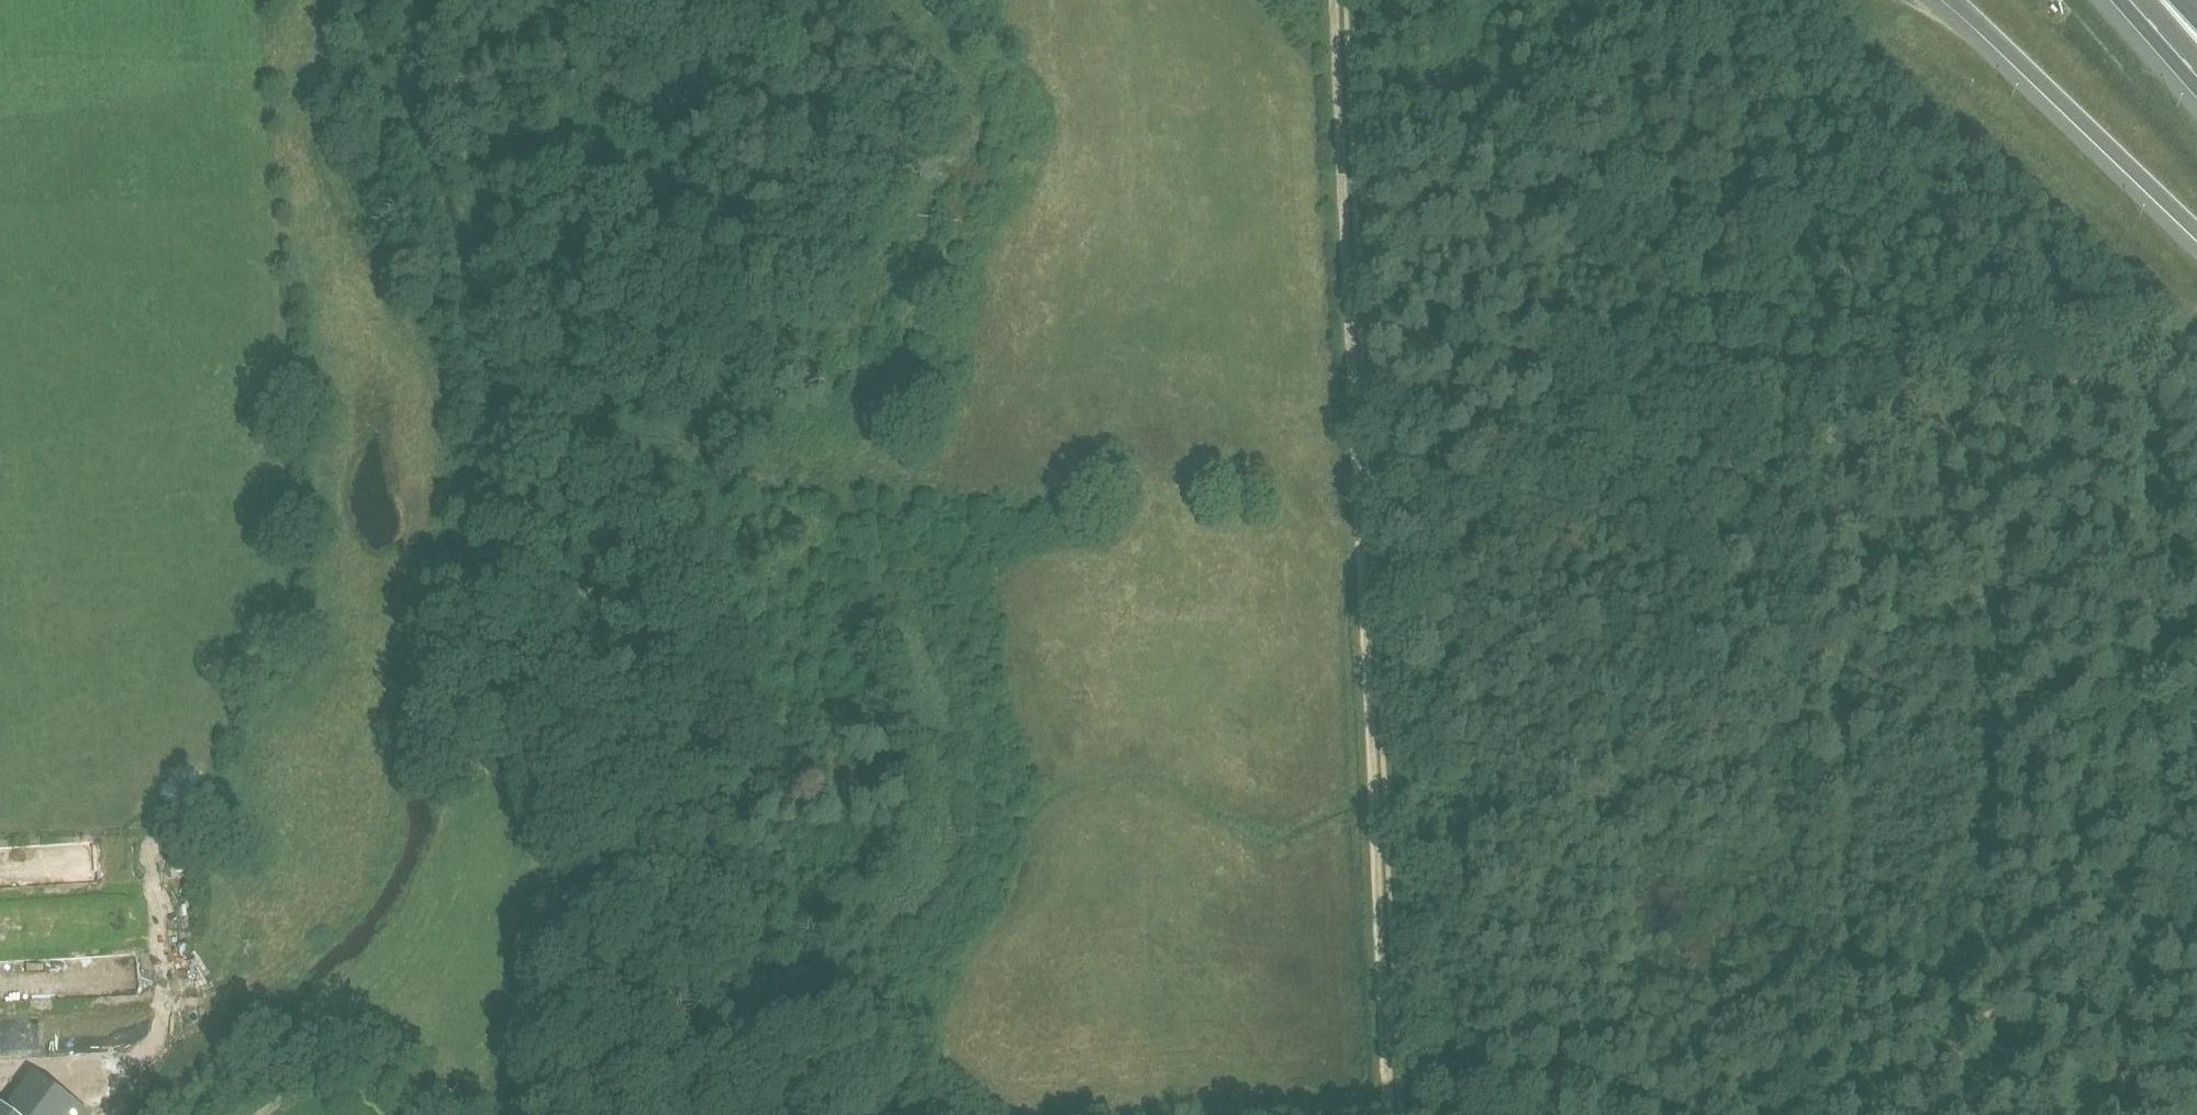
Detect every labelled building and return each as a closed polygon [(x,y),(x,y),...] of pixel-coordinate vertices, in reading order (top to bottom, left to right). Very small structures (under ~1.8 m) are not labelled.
[(36,878),(44,880),(49,855),(40,853),(36,878)] [(7,1108),(16,1114),(92,1114),(35,1071),(7,1108)] [(7,1108),(0,1103),(0,1114),(16,1114),(7,1108)]
